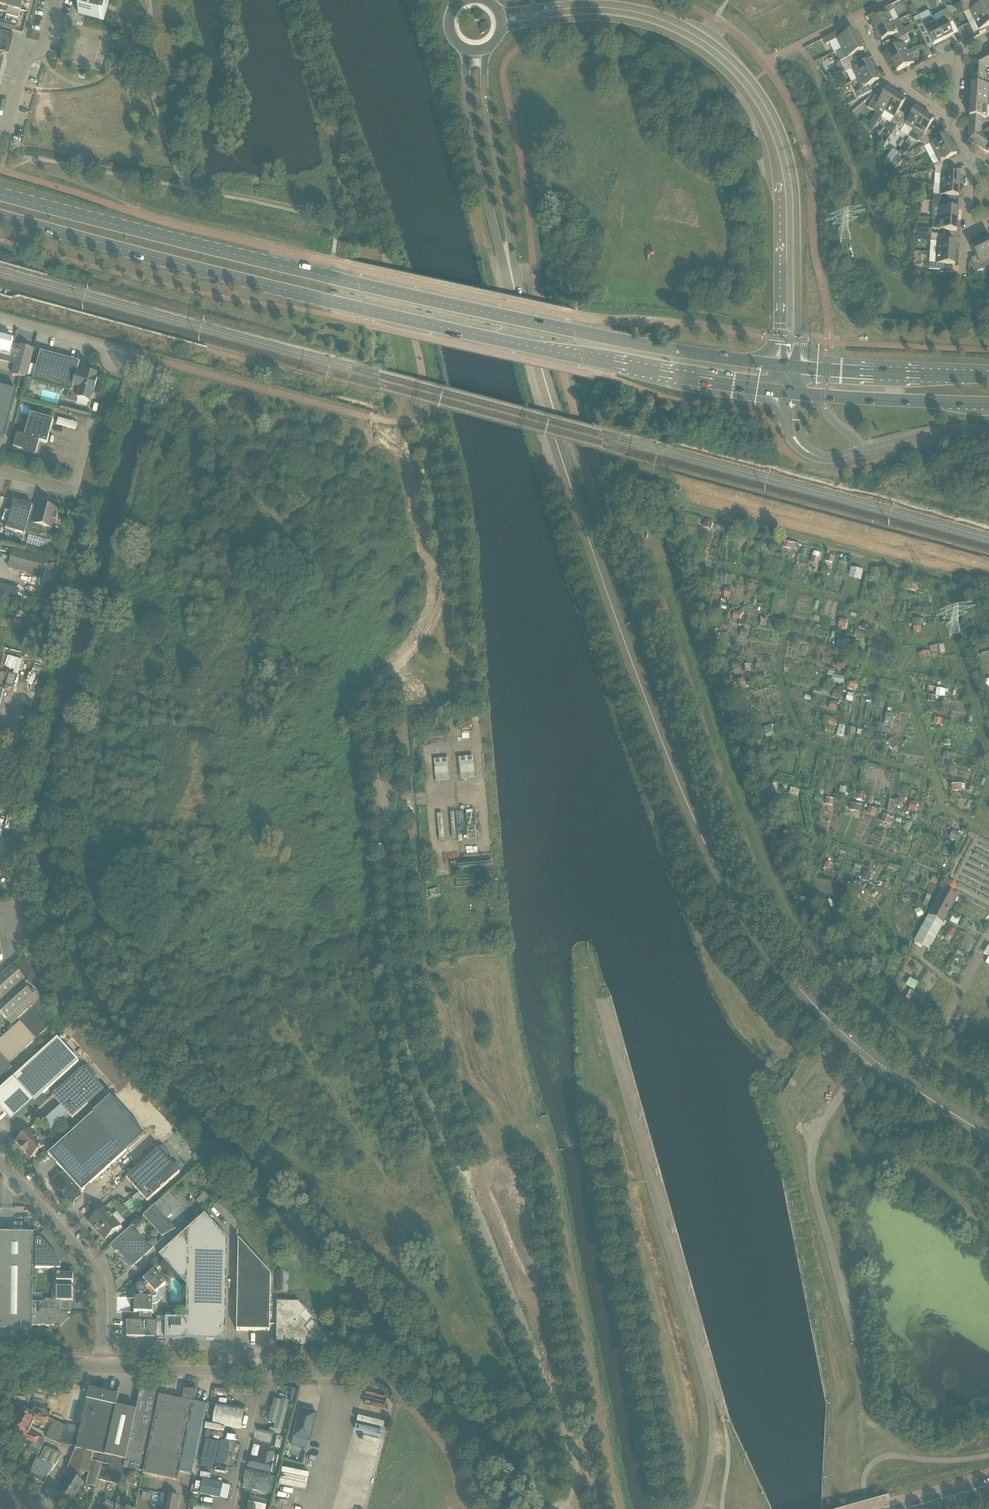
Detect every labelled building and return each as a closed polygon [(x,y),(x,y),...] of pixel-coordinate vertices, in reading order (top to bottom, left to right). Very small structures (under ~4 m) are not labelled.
[(10,0),(0,0),(0,12),(7,14),(8,8),(10,0)] [(8,8),(20,11),(23,0),(10,0),(8,8)] [(108,0),(86,0),(82,15),(78,14),(78,15),(103,22),(103,21),(105,12),(108,0)] [(963,0),(958,3),(961,8),(972,3),(970,0),(963,0)] [(972,3),(961,8),(968,24),(974,21),(988,13),(988,8),(986,2),(974,8),(972,3)] [(876,32),(893,23),(888,13),(894,10),(891,5),(880,11),(883,16),(871,22),(876,32)] [(913,5),(909,7),(914,16),(918,14),(913,5)] [(952,21),(949,14),(947,10),(941,13),(944,18),(934,23),(943,40),(953,35),(947,24),(952,21)] [(974,21),(979,31),(988,26),(988,13),(974,21)] [(943,40),(934,23),(933,23),(931,18),(921,22),(918,16),(913,19),(916,25),(917,27),(922,36),(927,34),(933,45),(943,40)] [(907,35),(899,21),(893,23),(876,32),(881,42),(893,36),(895,41),(907,35)] [(15,31),(16,26),(4,23),(3,28),(15,31)] [(962,27),(957,30),(962,41),(968,38),(962,27)] [(842,37),(839,31),(822,40),(823,40),(824,40),(826,45),(836,40),(841,49),(858,41),(853,31),(842,37)] [(13,35),(2,32),(0,39),(11,42),(13,35)] [(110,48),(112,33),(100,32),(99,47),(110,48)] [(891,62),(909,54),(904,44),(909,41),(907,35),(895,41),(898,46),(886,52),(891,62)] [(11,42),(0,39),(0,46),(9,48),(11,42)] [(854,62),(852,57),(863,51),(858,41),(841,49),(846,59),(840,62),(843,68),(854,62)] [(932,56),(927,48),(926,45),(920,48),(926,59),(932,56)] [(9,48),(0,46),(0,52),(8,55),(9,48)] [(985,69),(988,66),(988,55),(988,53),(973,61),(984,69),(985,69)] [(896,72),(912,64),(914,64),(909,54),(891,62),(896,72)] [(857,67),(854,62),(843,68),(846,73),(851,70),(856,80),(874,71),(869,61),(857,67)] [(984,79),(984,69),(973,61),(972,78),(984,79)] [(879,81),(874,71),(856,80),(861,90),(856,92),(858,98),(870,92),(867,87),(879,81)] [(972,78),(971,95),(988,96),(988,85),(984,85),(984,79),(972,78)] [(874,98),(869,106),(867,108),(872,111),(876,106),(885,112),(896,96),(886,90),(879,101),(874,98)] [(988,96),(971,95),(970,106),(987,107),(988,107),(988,96)] [(905,102),(896,96),(885,112),(894,118),(891,123),(896,127),(903,116),(898,113),(905,102)] [(986,118),(987,107),(970,106),(969,117),(986,118)] [(903,116),(896,127),(901,130),(899,133),(908,139),(924,115),(915,109),(908,120),(903,116)] [(926,132),(933,121),(924,115),(908,139),(917,144),(919,142),(922,144),(932,136),(926,132)] [(986,118),(969,117),(968,140),(981,134),(982,118),(986,118)] [(863,120),(861,124),(869,135),(875,128),(863,120)] [(971,142),(984,150),(988,142),(988,139),(981,134),(968,140),(971,142)] [(935,142),(932,136),(922,144),(924,148),(930,145),(934,154),(952,146),(947,136),(935,142)] [(957,155),(952,146),(934,154),(939,164),(933,167),(935,170),(948,167),(945,161),(957,155)] [(894,169),(900,164),(894,160),(891,165),(894,169)] [(959,186),(960,175),(948,174),(948,167),(935,170),(934,174),(941,175),(940,185),(959,186)] [(959,197),(959,186),(940,185),(939,196),(933,195),(933,202),(945,202),(946,196),(959,197)] [(957,220),(958,209),(945,208),(945,202),(933,202),(932,219),(933,219),(957,220)] [(957,231),(957,220),(933,219),(932,230),(931,230),(931,236),(943,237),(944,231),(957,231)] [(943,243),(943,237),(931,236),(930,242),(937,242),(936,253),(955,254),(956,243),(943,243)] [(981,242),(971,247),(976,259),(971,262),(977,273),(982,270),(980,265),(988,261),(988,259),(981,242)] [(942,265),(951,265),(955,265),(955,254),(936,253),(935,264),(929,264),(929,270),(941,271),(942,265)] [(15,365),(12,375),(26,379),(31,360),(33,350),(20,346),(20,347),(12,345),(13,340),(0,336),(0,360),(15,365)] [(52,387),(60,357),(40,352),(32,381),(52,387)] [(80,362),(60,357),(52,387),(69,391),(68,392),(71,393),(76,375),(80,362)] [(95,380),(96,375),(85,372),(84,377),(76,375),(71,393),(68,392),(66,402),(76,405),(77,400),(89,403),(92,392),(94,392),(94,393),(96,391),(97,390),(98,388),(98,386),(99,384),(98,382),(98,380),(97,380),(95,380)] [(5,440),(17,392),(0,388),(0,439),(5,440)] [(54,420),(44,418),(30,414),(24,437),(17,435),(13,449),(23,452),(36,456),(39,442),(47,444),(54,420)] [(25,535),(28,522),(34,524),(33,525),(53,530),(58,511),(39,505),(38,508),(32,507),(32,506),(13,501),(5,529),(25,535)] [(43,577),(48,560),(13,551),(8,568),(43,577)] [(849,577),(862,580),(864,570),(852,567),(849,577)] [(34,618),(29,637),(42,640),(47,621),(42,620),(34,618)] [(921,632),(922,624),(922,619),(914,619),(914,632),(921,632)] [(474,756),(460,757),(461,779),(475,778),(474,756)] [(436,781),(449,780),(448,758),(435,759),(436,781)] [(943,890),(938,899),(941,900),(932,916),(943,922),(956,897),(943,890)] [(12,966),(0,977),(0,1013),(6,1020),(33,996),(21,982),(24,979),(12,966)] [(914,990),(919,984),(911,979),(907,985),(914,990)] [(33,1006),(19,1019),(20,1021),(9,1032),(25,1049),(50,1026),(33,1006)] [(79,1062),(57,1038),(0,1090),(0,1121),(4,1117),(4,1116),(6,1115),(12,1122),(19,1115),(79,1062)] [(3,1075),(3,1076),(12,1068),(0,1055),(0,1078),(3,1075)] [(79,1112),(103,1090),(83,1068),(52,1097),(72,1119),(79,1112)] [(92,1114),(48,1154),(64,1173),(63,1174),(63,1173),(60,1173),(52,1181),(52,1183),(59,1191),(61,1191),(63,1193),(63,1195),(70,1203),(72,1203),(81,1196),(81,1193),(126,1152),(92,1114)] [(29,1130),(23,1136),(15,1142),(20,1148),(25,1154),(26,1153),(31,1159),(44,1147),(29,1130)] [(147,1202),(179,1173),(158,1149),(126,1178),(147,1202)] [(160,1201),(162,1204),(172,1196),(169,1193),(160,1201)] [(154,1206),(143,1217),(162,1237),(176,1230),(154,1206)] [(120,1226),(104,1209),(88,1223),(104,1241),(110,1236),(111,1237),(116,1232),(115,1231),(120,1226)] [(226,1341),(227,1274),(227,1240),(205,1215),(159,1256),(187,1286),(186,1319),(165,1319),(165,1323),(157,1323),(157,1322),(152,1322),(140,1322),(126,1321),(126,1322),(128,1322),(128,1330),(126,1330),(128,1338),(127,1338),(127,1339),(134,1338),(134,1339),(141,1338),(141,1339),(148,1338),(148,1339),(156,1338),(156,1339),(165,1339),(165,1340),(226,1341)] [(139,1261),(152,1250),(132,1227),(110,1247),(116,1253),(117,1252),(127,1262),(125,1263),(130,1267),(131,1266),(132,1268),(139,1261)] [(44,1302),(33,1302),(34,1234),(0,1234),(0,1330),(32,1331),(32,1327),(59,1327),(68,1318),(68,1314),(70,1314),(45,1313),(45,1302),(44,1302)] [(238,1239),(236,1331),(270,1332),(271,1275),(238,1239)] [(36,1240),(35,1269),(60,1269),(60,1262),(41,1240),(36,1240)] [(157,1270),(163,1265),(157,1258),(151,1263),(157,1270)] [(70,1301),(72,1301),(73,1289),(72,1289),(72,1283),(73,1283),(73,1275),(63,1275),(64,1271),(53,1271),(53,1300),(45,1300),(44,1302),(45,1302),(45,1313),(70,1314),(70,1313),(70,1301)] [(153,1313),(153,1305),(155,1305),(157,1305),(158,1304),(160,1303),(161,1301),(162,1300),(163,1298),(163,1296),(163,1294),(162,1292),(161,1291),(160,1289),(165,1285),(153,1271),(143,1280),(147,1284),(144,1286),(143,1286),(142,1285),(140,1286),(139,1286),(138,1287),(137,1288),(137,1289),(137,1291),(137,1292),(138,1293),(139,1294),(140,1295),(140,1298),(134,1298),(134,1313),(140,1313),(140,1322),(152,1322),(152,1313),(153,1313)] [(328,1338),(321,1331),(313,1321),(308,1325),(300,1316),(307,1311),(299,1302),(277,1302),(276,1338),(284,1338),(284,1342),(302,1342),(302,1340),(306,1340),(306,1342),(312,1342),(315,1340),(319,1345),(328,1338)] [(88,1389),(86,1399),(80,1427),(78,1436),(75,1447),(75,1449),(94,1454),(112,1458),(125,1461),(136,1411),(116,1406),(118,1396),(88,1389)] [(159,1397),(155,1396),(156,1393),(140,1390),(136,1411),(125,1461),(123,1468),(131,1470),(138,1472),(138,1471),(143,1472),(145,1460),(141,1460),(152,1412),(155,1413),(159,1397)] [(193,1475),(206,1410),(207,1406),(194,1403),(197,1391),(183,1390),(181,1401),(159,1396),(159,1397),(155,1413),(156,1413),(146,1460),(145,1460),(143,1472),(143,1474),(178,1481),(180,1472),(193,1475)] [(274,1400),(268,1423),(272,1424),(275,1424),(274,1429),(275,1429),(274,1433),(281,1434),(282,1431),(283,1431),(289,1402),(286,1400),(282,1400),(281,1402),(278,1400),(274,1400)] [(245,1408),(216,1404),(213,1424),(242,1429),(245,1408)] [(20,1409),(15,1421),(31,1428),(34,1422),(45,1426),(48,1419),(32,1412),(31,1414),(20,1409)] [(309,1441),(316,1414),(300,1410),(293,1437),(309,1441)] [(44,1442),(28,1434),(31,1428),(15,1421),(10,1432),(20,1437),(19,1439),(31,1444),(27,1452),(37,1457),(44,1442)] [(78,1436),(80,1427),(66,1424),(65,1427),(53,1421),(50,1428),(64,1433),(78,1436)] [(75,1447),(78,1436),(64,1433),(50,1428),(45,1439),(61,1445),(61,1444),(75,1447)] [(276,1443),(274,1449),(280,1450),(283,1438),(277,1436),(276,1443)] [(206,1440),(201,1461),(214,1464),(219,1443),(206,1440)] [(43,1449),(39,1460),(36,1459),(29,1475),(42,1487),(61,1457),(60,1455),(45,1448),(43,1449)] [(75,1449),(67,1469),(68,1469),(68,1468),(89,1473),(86,1486),(86,1485),(95,1487),(95,1488),(98,1481),(102,1468),(102,1465),(92,1463),(94,1454),(75,1449)] [(110,1465),(112,1458),(94,1454),(93,1461),(110,1465)] [(272,1464),(270,1473),(274,1474),(278,1457),(273,1456),(271,1463),(272,1464)] [(123,1468),(125,1461),(112,1458),(110,1465),(109,1470),(122,1473),(123,1468)] [(120,1483),(122,1473),(109,1470),(102,1468),(98,1481),(120,1485),(121,1483),(120,1483)] [(244,1488),(271,1494),(275,1478),(246,1472),(244,1481),(245,1481),(244,1488)] [(65,1485),(60,1494),(72,1502),(84,1483),(71,1475),(65,1485)] [(201,1493),(220,1498),(223,1485),(204,1480),(201,1493)] [(180,1497),(161,1493),(158,1507),(166,1508),(178,1508),(180,1497)]
